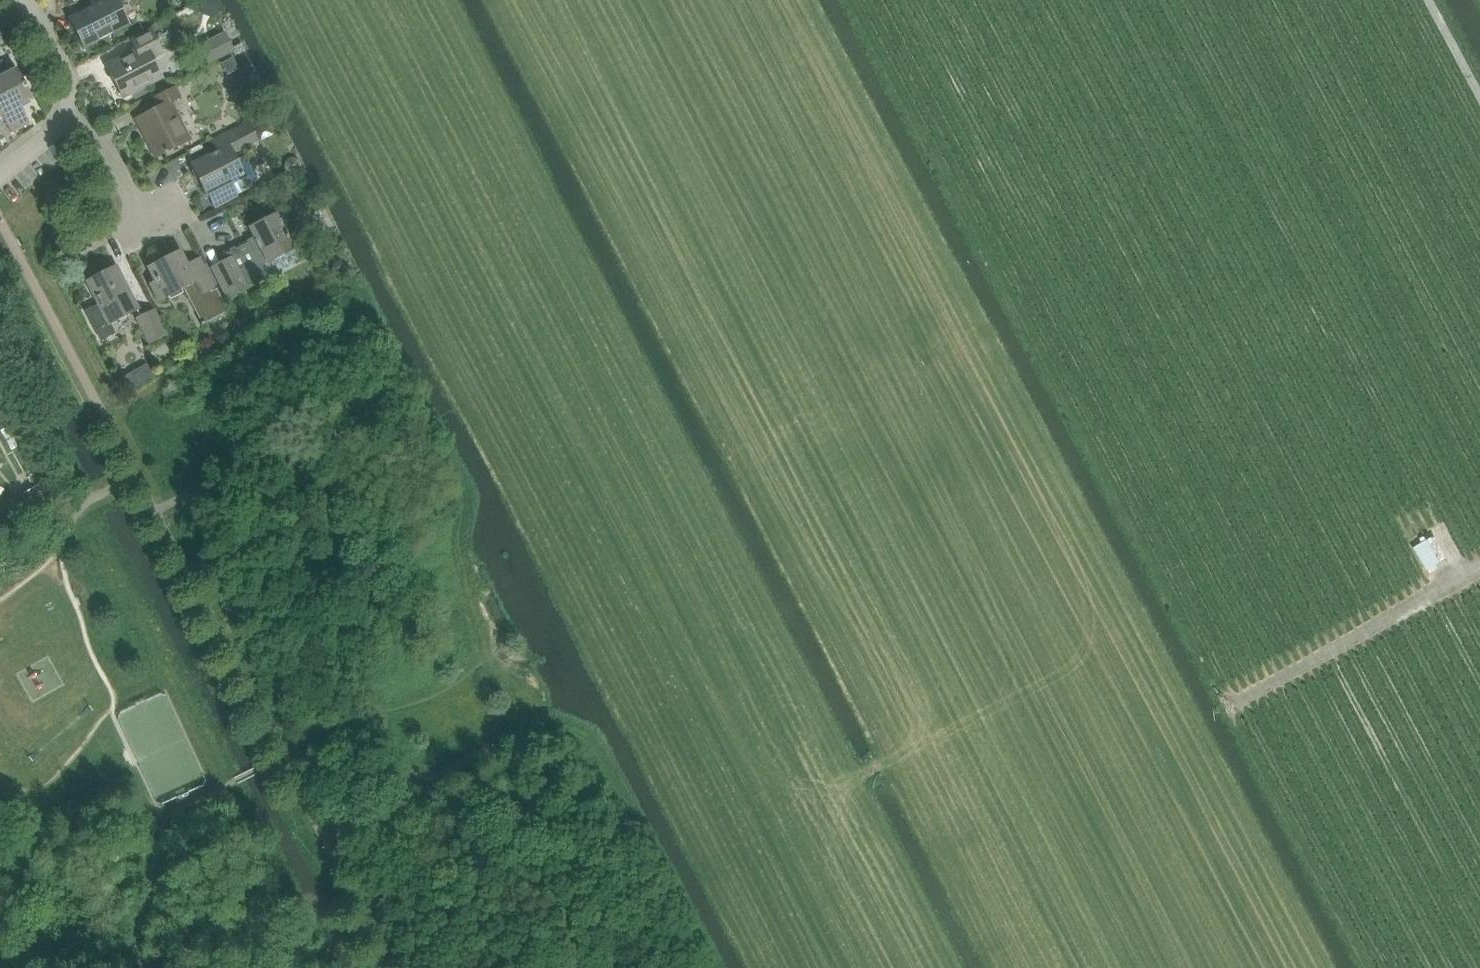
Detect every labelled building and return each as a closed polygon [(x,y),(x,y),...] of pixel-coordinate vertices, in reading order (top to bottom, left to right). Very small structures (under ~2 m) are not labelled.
[(69,17),(84,47),(126,25),(116,4),(124,0),(93,0),(95,4),(69,17)] [(136,50),(106,66),(121,96),(160,77),(150,58),(160,52),(149,29),(130,39),(136,50)] [(229,32),(202,45),(211,64),(238,51),(229,32)] [(234,62),(222,68),(228,80),(240,75),(234,62)] [(0,77),(0,94),(18,128),(27,123),(18,106),(30,99),(15,70),(0,77)] [(146,132),(141,135),(154,158),(188,140),(179,123),(181,122),(171,101),(179,97),(174,88),(154,98),(158,107),(139,117),(146,132)] [(8,133),(18,128),(0,94),(0,117),(8,133)] [(217,151),(191,165),(207,195),(209,194),(215,206),(235,195),(234,194),(248,187),(250,185),(251,183),(252,181),(253,179),(253,177),(253,175),(253,174),(252,171),(243,154),(234,159),(231,153),(255,140),(246,123),(211,141),(217,151)] [(222,256),(224,261),(210,268),(226,298),(265,278),(259,267),(293,249),(275,214),(248,228),(254,239),(222,256)] [(168,257),(148,267),(156,282),(150,284),(159,301),(168,296),(181,289),(183,288),(189,300),(196,297),(209,321),(225,312),(198,260),(187,266),(180,253),(169,258),(168,257)] [(98,306),(85,312),(100,341),(113,334),(108,324),(138,309),(116,266),(86,282),(98,306)] [(135,320),(147,344),(166,334),(153,310),(135,320)] [(1404,548),(1415,571),(1444,558),(1434,535),(1404,548)]
